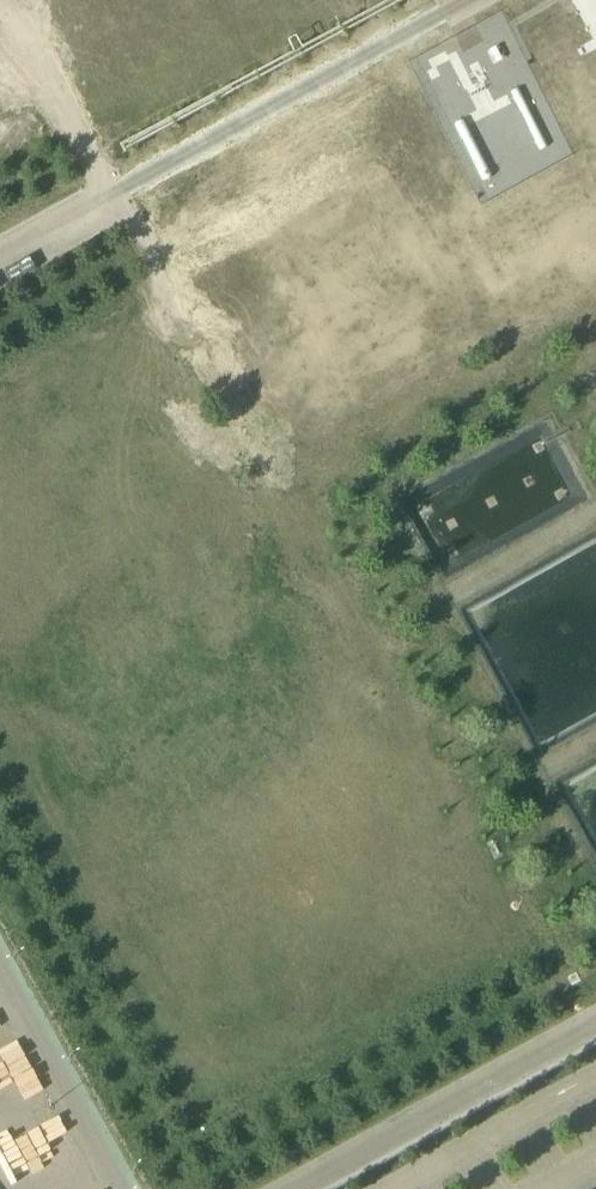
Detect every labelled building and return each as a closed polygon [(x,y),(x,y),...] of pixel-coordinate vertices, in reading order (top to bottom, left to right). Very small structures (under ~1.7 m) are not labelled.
[(521,7),(539,47),(595,22),(595,0),(537,0),(521,7)] [(19,1091),(40,1082),(22,1039),(0,1048),(0,1091),(16,1084),(19,1091)] [(68,1130),(31,1147),(39,1163),(51,1157),(52,1160),(76,1148),(68,1130)] [(4,1164),(14,1182),(28,1174),(18,1156),(4,1164)]
